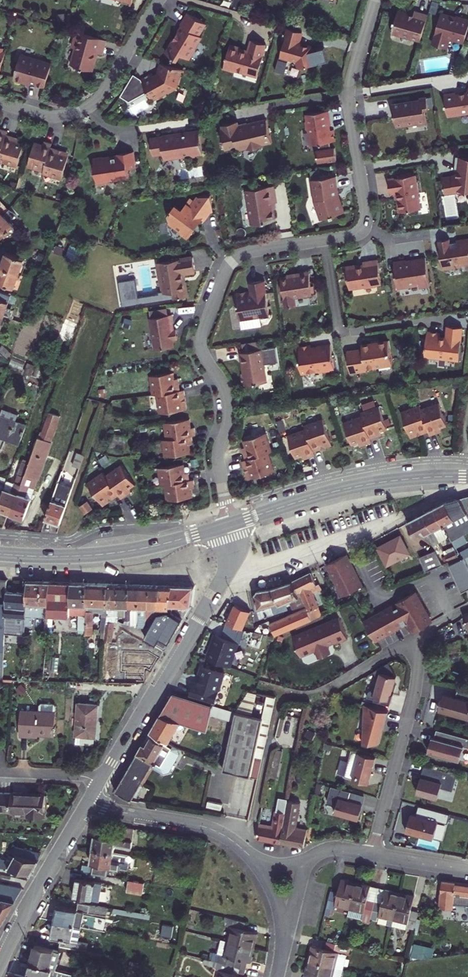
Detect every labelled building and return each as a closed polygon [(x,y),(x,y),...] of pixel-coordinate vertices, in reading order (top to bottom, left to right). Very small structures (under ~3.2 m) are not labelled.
[(418,39),(425,12),(412,8),(411,14),(395,9),(393,18),(391,19),(391,21),(391,23),(389,31),(418,39)] [(170,37),(162,50),(173,57),(177,51),(186,56),(192,46),(191,45),(197,33),(196,32),(202,21),(184,10),(178,22),(178,24),(175,28),(176,32),(173,33),(173,37),(170,37)] [(461,41),(467,19),(455,15),(453,17),(449,16),(448,14),(439,11),(430,43),(444,47),(447,37),(461,41)] [(301,30),(288,26),(276,68),(284,70),(287,56),(296,58),(298,66),(318,61),(316,50),(312,52),(310,45),(298,41),(301,30)] [(102,36),(76,29),(75,33),(71,32),(68,44),(72,44),(67,61),(89,67),(94,49),(98,51),(102,36)] [(263,38),(249,34),(246,45),(238,43),(238,41),(229,38),(222,63),(233,66),(233,64),(255,71),(262,50),(260,48),(263,38)] [(42,84),(49,61),(18,52),(11,75),(13,78),(19,80),(21,78),(42,84)] [(174,83),(178,66),(157,60),(154,69),(156,72),(151,74),(149,72),(138,78),(139,80),(133,84),(133,85),(123,91),(120,89),(116,95),(126,101),(145,90),(150,97),(174,83)] [(450,61),(446,72),(453,71),(455,62),(450,61)] [(133,84),(139,80),(138,78),(130,73),(120,89),(123,91),(133,85),(133,84)] [(445,115),(459,114),(458,112),(467,111),(467,112),(467,86),(465,91),(454,92),(454,91),(442,93),(444,103),(443,103),(444,108),(445,115)] [(417,97),(390,101),(393,122),(415,120),(415,122),(424,120),(422,106),(426,106),(424,94),(417,95),(417,97)] [(324,109),(301,112),(302,118),(301,120),(302,128),(304,130),(306,143),(315,142),(317,143),(318,141),(328,140),(330,140),(329,128),(325,129),(324,124),(326,123),(324,109)] [(218,121),(216,125),(217,135),(219,145),(231,143),(231,144),(233,145),(234,146),(243,145),(244,146),(246,148),(248,149),(251,148),(253,147),(255,144),(255,143),(266,141),(263,118),(244,121),(242,123),(242,124),(234,125),(233,118),(218,121)] [(14,163),(20,141),(14,139),(10,138),(11,133),(4,131),(5,127),(0,126),(0,159),(14,163)] [(159,136),(147,138),(150,153),(160,151),(161,156),(174,154),(174,155),(182,154),(184,156),(189,155),(192,151),(192,152),(200,151),(196,130),(172,133),(172,132),(170,131),(159,133),(159,136)] [(41,168),(40,170),(58,176),(65,153),(54,150),(55,146),(48,144),(49,140),(42,138),(41,141),(40,145),(31,142),(25,163),(41,168)] [(315,142),(306,143),(308,159),(333,155),(331,145),(328,145),(328,140),(318,141),(317,143),(315,142)] [(101,152),(91,154),(95,179),(111,176),(111,175),(127,173),(126,164),(133,162),(131,147),(117,149),(111,152),(108,153),(104,157),(101,152)] [(453,157),(452,171),(455,171),(455,174),(452,177),(450,178),(449,176),(442,177),(441,180),(443,194),(453,193),(453,192),(456,192),(465,191),(467,191),(467,155),(466,155),(466,158),(453,157)] [(333,174),(308,178),(312,200),(319,218),(331,213),(331,214),(335,213),(334,212),(342,209),(337,197),(335,198),(333,194),(333,190),(335,187),(333,174)] [(412,174),(386,178),(388,193),(394,192),(397,212),(417,208),(415,196),(417,196),(414,181),(413,181),(412,174)] [(271,184),(243,188),(249,223),(272,219),(269,202),(274,201),(271,184)] [(165,213),(166,221),(178,230),(179,233),(185,237),(191,228),(190,223),(195,222),(199,218),(198,212),(206,211),(210,211),(207,194),(195,196),(188,206),(183,202),(178,208),(172,204),(165,213)] [(1,209),(0,211),(0,232),(12,220),(1,209)] [(68,211),(63,210),(55,231),(53,239),(57,241),(68,211)] [(68,244),(85,250),(89,241),(72,235),(68,244)] [(446,237),(435,239),(440,268),(457,265),(457,262),(465,261),(467,257),(466,248),(467,248),(466,236),(453,238),(454,240),(447,241),(446,237)] [(0,254),(0,264),(16,269),(20,256),(2,250),(0,254)] [(189,254),(153,260),(156,278),(158,280),(160,291),(170,289),(171,296),(184,294),(181,279),(180,279),(179,271),(192,269),(189,254)] [(397,259),(390,259),(394,285),(415,282),(418,284),(427,283),(422,254),(409,257),(408,259),(403,260),(403,259),(400,257),(398,259),(397,259)] [(343,264),(346,285),(361,283),(361,284),(373,282),(373,281),(378,280),(375,257),(360,259),(360,262),(355,263),(355,262),(343,264)] [(0,264),(0,280),(11,284),(16,269),(0,264)] [(297,270),(278,273),(282,303),(292,302),(291,293),(309,290),(308,282),(306,267),(297,269),(297,270)] [(269,276),(261,277),(263,289),(271,288),(269,276)] [(261,277),(249,278),(251,293),(249,293),(248,289),(233,291),(235,301),(234,301),(238,325),(259,322),(258,313),(266,312),(263,289),(261,277)] [(149,307),(150,314),(165,312),(164,304),(149,307)] [(150,314),(147,314),(152,346),(172,343),(170,336),(175,336),(173,326),(171,327),(169,311),(165,312),(150,314)] [(436,331),(423,329),(421,354),(455,358),(459,325),(444,323),(442,335),(436,334),(436,331)] [(360,345),(344,347),(348,369),(364,367),(364,364),(389,360),(386,337),(359,341),(360,345)] [(308,345),(308,341),(296,343),(298,356),(297,356),(299,370),(316,367),(319,369),(325,368),(326,365),(332,365),(331,362),(330,354),(328,341),(316,342),(315,343),(315,344),(308,345)] [(274,344),(238,349),(241,370),(238,370),(240,383),(259,380),(258,372),(261,372),(259,361),(276,358),(274,344)] [(171,369),(148,373),(151,392),(154,391),(178,388),(177,380),(173,381),(172,376),(171,369)] [(178,388),(154,391),(157,410),(180,407),(179,396),(183,395),(182,388),(178,388)] [(436,401),(418,407),(425,429),(427,433),(434,430),(433,427),(437,425),(443,423),(436,401)] [(358,409),(359,413),(366,435),(374,433),(373,429),(377,428),(383,425),(376,403),(358,409)] [(416,403),(398,409),(406,432),(417,428),(418,432),(425,429),(418,407),(416,403)] [(18,441),(25,422),(13,418),(16,411),(3,406),(0,413),(2,414),(0,419),(0,437),(7,439),(7,437),(18,441)] [(359,413),(341,419),(348,442),(355,439),(359,438),(360,442),(368,439),(366,435),(359,413)] [(190,416),(164,419),(166,436),(191,433),(195,432),(194,425),(191,425),(190,416)] [(320,416),(301,422),(303,426),(310,448),(318,446),(316,442),(327,438),(320,416)] [(310,448),(303,426),(284,432),(292,454),(299,452),(303,451),(304,455),(312,452),(310,448)] [(55,433),(40,428),(29,461),(11,510),(24,515),(32,494),(25,491),(33,472),(39,474),(55,433)] [(267,449),(270,448),(264,429),(242,437),(244,443),(246,448),(242,449),(244,456),(267,449)] [(166,436),(162,437),(164,454),(190,450),(189,441),(192,441),(191,433),(166,436)] [(71,462),(79,465),(83,452),(76,449),(71,462)] [(244,456),(241,458),(243,465),(247,464),(251,475),(273,467),(267,449),(244,456)] [(4,484),(0,495),(0,506),(11,510),(29,461),(22,458),(11,487),(4,484)] [(121,461),(105,472),(118,491),(120,495),(127,490),(125,487),(128,485),(134,481),(121,461)] [(184,461),(158,465),(160,481),(164,481),(189,478),(188,470),(185,470),(184,461)] [(103,468),(87,479),(100,499),(109,492),(112,495),(118,491),(105,472),(103,468)] [(25,491),(32,494),(39,474),(33,472),(25,491)] [(64,481),(57,479),(45,515),(61,520),(75,475),(67,473),(64,481)] [(189,478),(164,481),(166,498),(192,495),(191,485),(194,485),(193,477),(189,478)] [(112,495),(109,492),(100,499),(102,502),(112,495)] [(86,496),(79,502),(84,509),(92,504),(86,496)] [(444,504),(458,530),(467,526),(467,522),(467,519),(467,516),(462,498),(444,504)] [(444,504),(433,509),(444,528),(448,536),(458,530),(444,504)] [(433,509),(423,514),(437,542),(442,539),(438,531),(444,528),(433,509)] [(423,514),(405,523),(412,536),(420,532),(423,537),(426,538),(431,548),(438,544),(437,542),(423,514)] [(442,539),(448,536),(444,528),(438,531),(442,539)] [(399,537),(377,548),(387,567),(409,555),(399,537)] [(447,549),(441,551),(448,564),(453,561),(449,552),(447,549)] [(441,551),(439,552),(445,564),(448,564),(441,551)] [(433,552),(417,561),(424,573),(441,566),(433,552)] [(346,555),(344,557),(351,570),(353,568),(346,555)] [(344,557),(327,566),(344,597),(363,586),(353,568),(351,570),(344,557)] [(467,589),(467,563),(466,558),(451,565),(464,591),(467,589)] [(305,576),(292,582),(296,595),(301,593),(310,589),(312,593),(317,591),(315,583),(318,582),(316,578),(318,577),(315,571),(305,576)] [(0,582),(0,599),(19,600),(19,595),(19,583),(3,583),(0,582)] [(256,592),(254,594),(259,613),(261,618),(274,614),(272,607),(297,598),(296,595),(292,582),(278,588),(271,590),(256,592)] [(61,586),(40,585),(39,597),(37,628),(42,628),(43,619),(59,620),(60,607),(61,586)] [(81,587),(61,586),(60,607),(59,620),(58,628),(71,629),(71,627),(73,602),(80,602),(81,587)] [(99,588),(81,587),(80,602),(80,606),(98,608),(99,588)] [(109,588),(99,588),(98,608),(98,618),(97,629),(97,638),(103,638),(104,615),(108,615),(109,588)] [(118,588),(109,588),(108,615),(117,616),(118,588)] [(130,589),(118,588),(117,616),(116,624),(119,624),(120,611),(129,612),(130,589)] [(141,589),(130,589),(129,612),(141,612),(141,589)] [(151,589),(141,589),(141,612),(151,613),(151,589)] [(161,589),(151,589),(151,613),(157,613),(157,611),(160,611),(161,589)] [(173,590),(161,589),(160,611),(160,616),(160,620),(161,620),(164,620),(164,615),(165,613),(172,613),(173,590)] [(320,615),(312,593),(310,589),(301,593),(306,608),(311,619),(320,615)] [(183,590),(173,590),(172,613),(181,613),(182,609),(183,590)] [(201,591),(183,590),(182,609),(200,610),(201,591)] [(393,606),(364,623),(375,642),(406,623),(412,633),(432,621),(414,592),(395,603),(397,607),(394,609),(393,606)] [(39,597),(19,595),(19,600),(18,610),(16,644),(20,644),(22,627),(28,627),(28,636),(33,636),(32,642),(36,643),(37,628),(39,597)] [(238,606),(230,625),(232,626),(232,625),(242,629),(244,630),(252,612),(238,606)] [(275,635),(311,619),(306,608),(271,624),(275,635)] [(16,644),(18,610),(0,609),(0,654),(3,654),(1,681),(14,682),(16,644)] [(138,626),(140,626),(141,612),(129,612),(120,611),(119,624),(116,624),(116,627),(123,627),(126,626),(126,623),(138,623),(138,626)] [(150,630),(151,613),(141,612),(140,626),(143,626),(143,630),(150,630)] [(175,652),(193,622),(181,616),(178,615),(171,618),(156,641),(175,652)] [(339,617),(292,637),(301,656),(316,650),(319,658),(330,653),(327,645),(337,641),(337,642),(347,638),(339,617)] [(87,628),(97,629),(98,618),(88,618),(87,628)] [(210,650),(207,658),(228,666),(242,629),(232,626),(230,625),(226,623),(221,636),(215,634),(211,645),(213,646),(211,650),(210,650)] [(71,629),(69,643),(97,645),(97,638),(97,629),(87,628),(71,627),(71,629)] [(162,671),(170,660),(159,654),(134,652),(133,673),(137,673),(137,683),(155,683),(156,669),(157,668),(162,671)] [(188,695),(214,704),(224,674),(202,666),(198,676),(200,677),(198,683),(196,682),(196,683),(193,682),(188,695)] [(396,668),(381,676),(386,684),(383,694),(381,694),(376,696),(374,702),(398,708),(401,698),(399,698),(404,681),(396,668)] [(458,689),(456,699),(444,695),(439,712),(467,720),(467,691),(458,689)] [(236,713),(254,717),(259,695),(245,691),(236,713)] [(211,708),(172,695),(160,716),(151,733),(170,744),(182,723),(206,729),(211,708)] [(251,774),(259,776),(277,699),(268,697),(264,719),(251,774)] [(21,710),(20,736),(39,737),(39,734),(55,735),(56,705),(54,703),(42,703),(40,704),(39,711),(21,710)] [(84,736),(83,743),(96,744),(97,705),(78,704),(77,735),(84,736)] [(363,706),(363,745),(379,745),(388,713),(363,706)] [(236,713),(224,768),(251,774),(264,719),(254,717),(236,713)] [(444,734),(441,746),(438,745),(435,756),(466,765),(467,759),(467,741),(444,734)] [(172,749),(152,737),(146,747),(144,745),(116,792),(132,801),(155,764),(161,767),(172,749)] [(278,748),(275,761),(281,762),(284,749),(278,748)] [(351,752),(343,778),(368,785),(375,758),(351,752)] [(458,776),(425,767),(417,795),(438,800),(441,789),(453,792),(458,776)] [(358,795),(338,790),(334,805),(344,808),(342,817),(366,823),(370,808),(356,804),(358,795)] [(31,813),(31,817),(47,817),(47,800),(49,800),(49,796),(47,796),(47,794),(0,794),(0,812),(31,813)] [(358,795),(356,804),(370,808),(372,799),(358,795)] [(286,812),(279,842),(304,846),(308,828),(294,826),(300,801),(289,799),(286,812)] [(457,818),(426,809),(423,819),(418,817),(413,835),(440,843),(445,825),(454,827),(457,818)] [(273,828),(259,826),(257,838),(279,842),(286,812),(277,810),(273,828)] [(95,834),(93,849),(113,852),(114,844),(130,847),(131,840),(126,839),(128,827),(116,825),(114,838),(95,834)] [(0,864),(0,868),(30,875),(41,859),(38,859),(39,852),(26,849),(23,856),(17,854),(10,865),(3,863),(1,864),(0,864)] [(112,858),(113,852),(93,849),(91,862),(94,863),(92,873),(108,875),(109,865),(127,868),(128,860),(112,858)] [(210,871),(205,870),(202,880),(208,881),(210,871)] [(101,882),(76,877),(73,896),(98,900),(101,882)] [(143,881),(128,879),(126,889),(141,892),(143,881)] [(364,886),(349,883),(346,897),(339,895),(333,918),(337,918),(338,913),(341,914),(342,910),(357,913),(364,886)] [(448,884),(444,910),(457,911),(458,907),(467,908),(467,887),(448,884)] [(378,890),(364,886),(357,913),(356,920),(377,925),(382,905),(374,904),(378,890)] [(385,892),(378,890),(374,904),(382,905),(385,892)] [(391,893),(385,892),(382,905),(388,907),(391,893)] [(388,907),(382,905),(377,925),(398,931),(398,930),(400,923),(406,897),(391,893),(388,907)] [(0,897),(0,909),(9,911),(15,901),(0,897)] [(420,900),(406,897),(400,923),(413,927),(412,931),(420,933),(424,916),(416,914),(420,900)] [(108,905),(78,901),(77,911),(84,912),(87,913),(88,909),(106,913),(108,905)] [(77,911),(57,907),(54,920),(74,924),(77,911)] [(9,911),(0,909),(0,927),(9,911)] [(84,912),(77,911),(74,924),(81,925),(84,912)] [(74,924),(54,920),(51,935),(61,937),(60,943),(86,948),(87,941),(79,939),(78,940),(71,939),(74,924)] [(256,926),(235,922),(234,926),(237,927),(236,929),(241,930),(237,944),(264,950),(267,935),(265,935),(254,932),(256,926)] [(400,923),(398,930),(412,934),(412,931),(413,927),(400,923)] [(79,939),(81,925),(74,924),(71,939),(78,940),(79,939)] [(267,929),(256,926),(254,932),(265,935),(267,929)] [(260,964),(264,950),(237,944),(227,942),(222,963),(245,969),(247,961),(258,964),(260,964)] [(434,958),(435,945),(415,943),(413,955),(434,958)] [(354,950),(334,945),(333,951),(319,947),(315,963),(349,971),(354,950)] [(71,955),(46,949),(41,966),(67,973),(71,955)] [(258,964),(247,961),(245,969),(256,971),(258,964)] [(245,969),(222,963),(220,962),(219,969),(231,972),(229,976),(250,976),(244,975),(245,969)] [(349,971),(315,963),(312,976),(313,976),(347,976),(349,971)] [(67,973),(41,966),(38,976),(73,976),(74,974),(67,973)] [(256,971),(245,969),(244,975),(250,976),(255,976),(256,971)]
